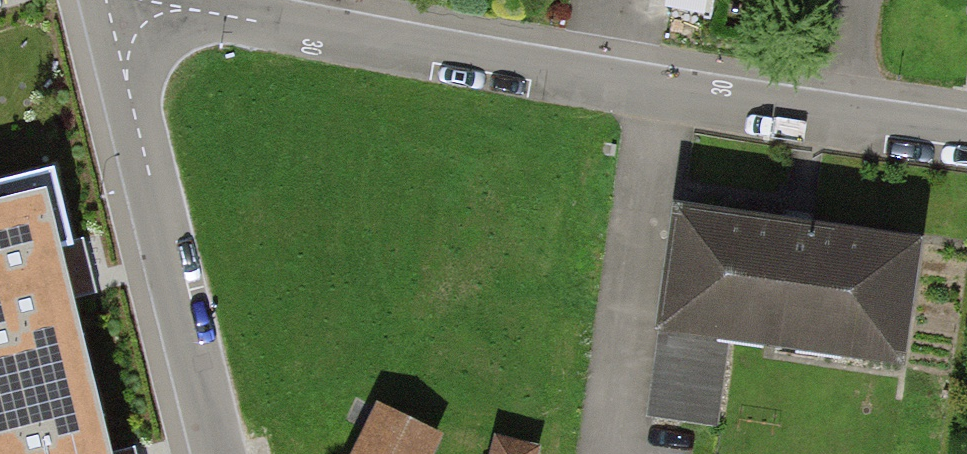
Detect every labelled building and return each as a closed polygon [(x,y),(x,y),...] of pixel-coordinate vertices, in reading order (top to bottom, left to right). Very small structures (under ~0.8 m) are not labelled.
[(0,187),(0,453),(111,453),(61,255),(76,251),(57,172),(0,187)] [(899,358),(915,252),(674,216),(658,322),(899,358)] [(422,442),(367,416),(349,453),(416,453),(422,442)] [(535,453),(500,443),(497,453),(534,453),(535,453)]
